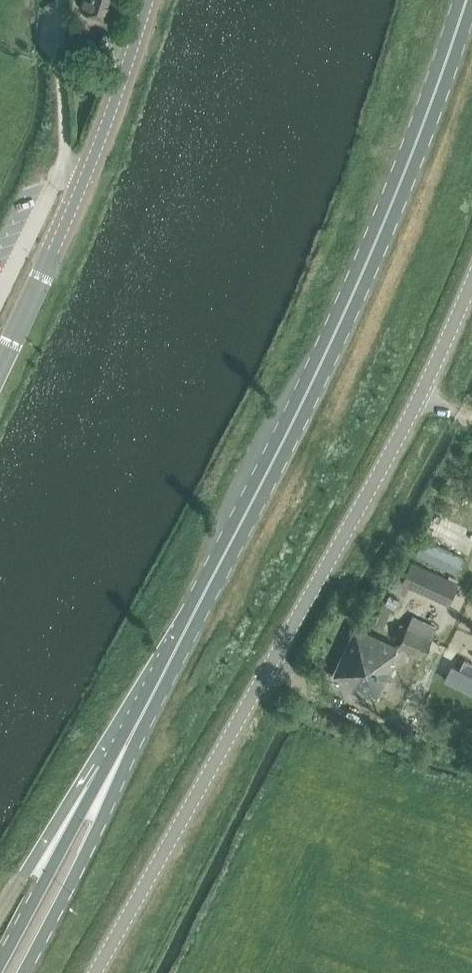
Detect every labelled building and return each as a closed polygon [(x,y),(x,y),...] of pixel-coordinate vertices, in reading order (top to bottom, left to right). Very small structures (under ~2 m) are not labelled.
[(81,6),(113,16),(118,0),(83,0),(81,6)] [(453,560),(421,545),(416,556),(448,571),(453,560)] [(406,577),(450,598),(457,583),(413,563),(406,577)] [(397,645),(422,658),(437,627),(412,617),(397,645)] [(393,661),(398,648),(397,648),(397,645),(356,627),(333,676),(378,698),(394,662),(393,661)] [(454,666),(446,680),(471,693),(471,675),(454,666)]
